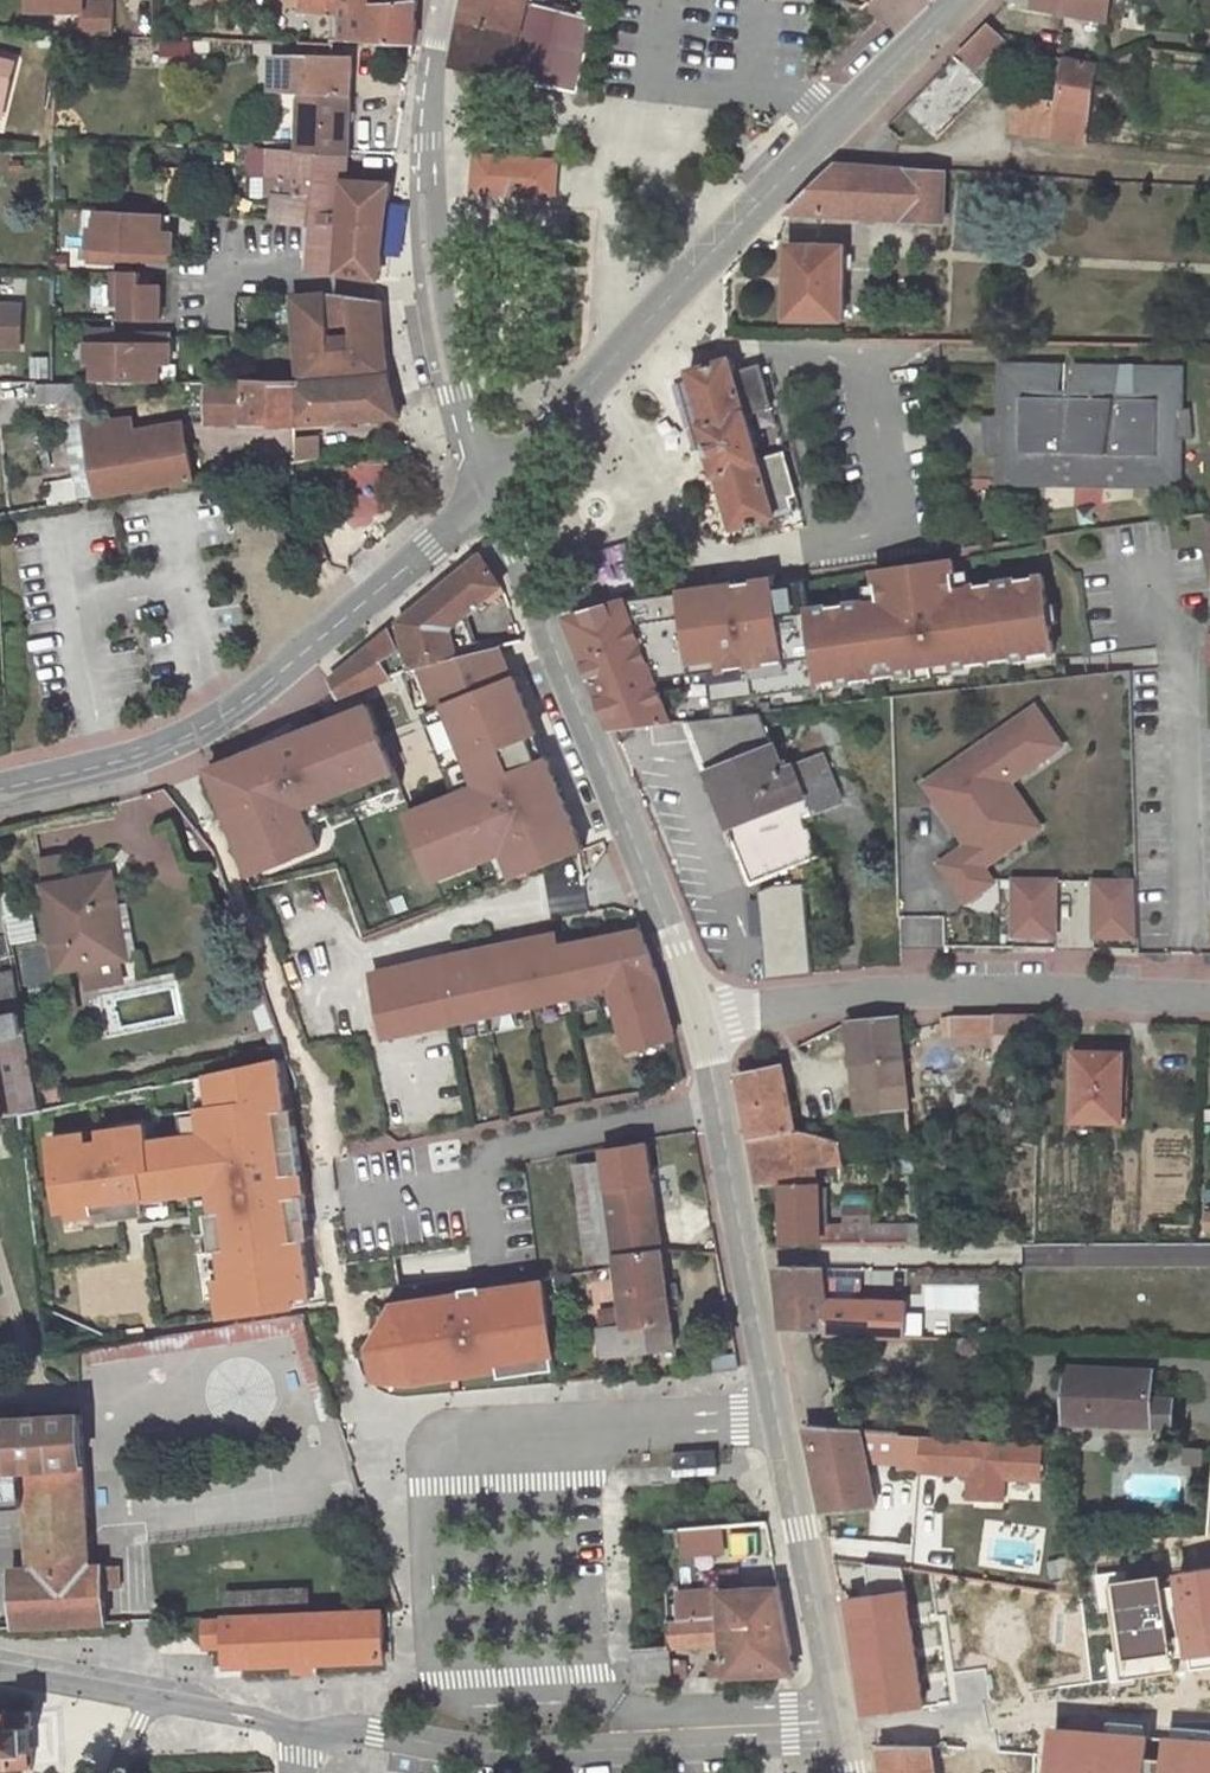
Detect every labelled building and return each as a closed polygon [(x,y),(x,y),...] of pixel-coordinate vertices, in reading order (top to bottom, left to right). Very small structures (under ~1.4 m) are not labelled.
[(29,12),(83,13),(83,36),(113,37),(113,2),(84,1),(84,0),(30,0),(29,12)] [(376,0),(301,0),(301,10),(330,13),(329,38),(368,38),(368,44),(412,45),(417,0),(376,3),(376,0)] [(596,19),(541,7),(542,0),(466,0),(451,65),(530,82),(580,94),(596,19)] [(1009,1),(1104,20),(1108,0),(1009,0),(1009,1)] [(993,23),(963,54),(979,70),(1009,39),(993,23)] [(250,46),(222,44),(222,59),(249,61),(250,46)] [(1152,49),(1149,68),(1209,76),(1209,55),(1152,49)] [(1012,131),(1086,142),(1094,93),(1095,86),(1098,65),(1066,60),(1048,54),(1041,101),(1016,97),(1012,131)] [(14,62),(0,58),(0,113),(14,62)] [(296,152),(348,154),(352,59),(272,58),(272,89),(298,92),(297,131),(296,152)] [(987,88),(959,60),(908,111),(936,139),(987,88)] [(1102,87),(1095,86),(1094,93),(1101,95),(1102,87)] [(296,152),(297,131),(275,129),(272,151),(296,152)] [(379,280),(390,183),(365,182),(365,173),(348,172),(348,154),(296,152),(272,151),(268,150),(267,192),(274,192),(272,219),(272,222),(305,223),(307,271),(337,273),(379,280)] [(563,159),(473,152),(470,192),(559,198),(562,163),(563,159)] [(837,163),(789,213),(870,217),(872,165),(851,164),(837,163)] [(905,167),(872,165),(870,217),(902,218),(905,167)] [(941,220),(945,170),(905,167),(902,218),(941,220)] [(161,213),(95,209),(94,228),(88,227),(85,260),(112,261),(113,257),(113,249),(139,250),(139,258),(169,260),(170,232),(159,231),(161,213)] [(843,246),(790,245),(788,317),(843,317),(843,246)] [(113,249),(113,257),(139,258),(139,250),(113,249)] [(138,273),(111,273),(111,305),(119,305),(120,319),(158,319),(157,285),(138,285),(138,273)] [(347,380),(388,376),(375,308),(376,304),(358,307),(357,299),(331,294),(334,328),(350,326),(351,337),(327,339),(323,295),(291,298),(298,384),(347,380)] [(21,345),(23,305),(0,303),(0,345),(21,345)] [(92,365),(92,384),(158,383),(158,365),(169,365),(169,337),(139,337),(139,345),(113,345),(113,337),(113,333),(85,332),(85,365),(92,365)] [(731,358),(689,370),(704,424),(701,425),(713,476),(719,475),(733,528),(752,523),(753,527),(760,525),(759,520),(793,511),(789,497),(796,495),(784,452),(759,459),(746,414),(771,407),(759,365),(734,372),(731,358)] [(1057,369),(1001,369),(1001,420),(987,422),(991,450),(1001,449),(1001,481),(1044,481),(1049,453),(1075,453),(1075,481),(1102,482),(1106,453),(1133,453),(1132,482),(1176,482),(1177,438),(1192,437),(1189,407),(1177,407),(1177,370),(1133,370),(1133,398),(1112,398),(1115,370),(1074,369),(1072,383),(1071,383),(1070,383),(1069,383),(1069,384),(1069,385),(1069,386),(1068,397),(1057,398),(1057,369)] [(1074,369),(1057,369),(1057,398),(1068,397),(1069,386),(1069,385),(1069,384),(1069,383),(1070,383),(1071,383),(1072,383),(1074,369)] [(1133,370),(1115,370),(1112,398),(1133,398),(1133,370)] [(397,418),(388,376),(347,380),(346,420),(397,418)] [(298,384),(296,423),(346,420),(347,380),(298,384)] [(298,384),(208,383),(207,423),(296,423),(298,384)] [(79,384),(37,384),(38,404),(79,402),(79,384)] [(89,438),(91,452),(99,497),(192,481),(186,445),(124,451),(120,422),(86,424),(89,438)] [(89,438),(86,424),(68,425),(70,439),(89,438)] [(99,497),(91,452),(70,455),(76,500),(99,497)] [(1049,453),(1044,481),(1075,481),(1075,453),(1049,453)] [(1106,453),(1102,482),(1132,482),(1133,453),(1106,453)] [(796,495),(789,497),(793,511),(800,509),(796,495)] [(1096,504),(1075,507),(1078,528),(1099,526),(1096,504)] [(289,518),(276,523),(279,533),(284,545),(297,540),(289,518)] [(419,666),(464,654),(459,626),(489,600),(508,584),(487,552),(336,680),(343,692),(347,697),(419,666)] [(863,601),(807,609),(816,679),(834,677),(835,684),(911,673),(910,666),(929,663),(948,661),(949,668),(1010,659),(1051,653),(1047,623),(1041,624),(1039,606),(1045,605),(1041,575),(967,586),(968,592),(956,593),(955,588),(953,572),(951,559),(920,564),(921,571),(906,573),(905,566),(874,571),(875,584),(878,605),(864,607),(863,601)] [(920,564),(905,566),(906,573),(921,571),(920,564)] [(740,581),(680,589),(692,672),(707,670),(713,717),(730,715),(728,696),(817,686),(816,679),(807,609),(804,581),(777,585),(776,575),(753,579),(753,582),(740,584),(740,581)] [(508,584),(489,600),(494,605),(511,590),(508,584)] [(861,586),(863,601),(864,607),(878,605),(875,584),(861,586)] [(692,672),(680,589),(660,591),(631,594),(628,599),(657,679),(662,676),(692,672)] [(657,679),(628,599),(617,603),(570,616),(616,728),(673,721),(657,679)] [(464,654),(419,666),(450,744),(458,741),(477,788),(465,793),(416,812),(437,864),(464,853),(470,868),(514,850),(524,875),(592,847),(523,675),(520,676),(507,643),(464,654)] [(929,663),(930,670),(949,668),(948,661),(929,663)] [(910,666),(911,673),(930,670),(929,663),(910,666)] [(834,677),(816,679),(817,686),(835,684),(834,677)] [(237,806),(226,811),(252,875),(296,857),(290,842),(312,833),(309,824),(302,808),(321,800),(327,817),(401,787),(368,706),(317,726),(320,733),(297,742),(294,735),(220,765),(237,806)] [(1033,706),(922,782),(953,827),(959,823),(970,840),(964,844),(938,862),(964,900),(993,880),(982,864),(1014,842),(983,797),(1007,781),(1060,745),(1033,706)] [(688,719),(709,772),(774,746),(758,712),(730,715),(713,717),(693,719),(688,719)] [(317,726),(294,735),(297,742),(320,733),(317,726)] [(458,741),(450,744),(446,746),(465,793),(477,788),(458,741)] [(807,815),(845,800),(826,753),(786,770),(776,745),(774,746),(709,772),(753,882),(822,854),(807,815)] [(209,769),(226,811),(237,806),(220,765),(209,769)] [(983,797),(1014,842),(1037,826),(1007,781),(983,797)] [(321,800),(302,808),(309,824),(327,817),(321,800)] [(959,823),(953,827),(964,844),(970,840),(959,823)] [(318,848),(312,833),(290,842),(296,857),(318,848)] [(41,857),(46,885),(68,881),(63,853),(41,857)] [(464,853),(437,864),(443,879),(470,868),(464,853)] [(107,908),(116,906),(110,874),(68,881),(46,885),(61,969),(83,965),(116,960),(107,908)] [(1051,880),(1011,879),(1010,934),(1050,935),(1051,880)] [(828,880),(754,885),(759,972),(833,967),(828,880)] [(1132,881),(1092,881),(1092,935),(1131,935),(1132,881)] [(3,896),(7,917),(20,915),(14,894),(3,896)] [(130,904),(116,906),(107,908),(116,960),(119,959),(139,956),(130,904)] [(672,1040),(645,927),(553,949),(530,955),(513,959),(524,1007),(612,986),(628,1050),(672,1040)] [(530,955),(553,949),(552,943),(528,949),(530,955)] [(116,960),(83,965),(87,987),(123,981),(119,959),(116,960)] [(524,1007),(513,959),(475,968),(486,1016),(524,1007)] [(486,1016),(475,968),(444,975),(440,960),(374,976),(389,1039),(486,1016)] [(38,1110),(11,971),(0,974),(0,1125),(4,1124),(4,1118),(23,1114),(38,1110)] [(92,999),(100,1040),(188,1023),(180,981),(92,999)] [(72,989),(59,991),(62,1009),(75,1006),(72,989)] [(1041,1016),(1004,1017),(1004,1034),(1003,1051),(1040,1050),(1041,1016)] [(1004,1017),(941,1020),(941,1036),(1004,1034),(1004,1017)] [(897,1020),(847,1022),(857,1114),(906,1110),(897,1020)] [(1121,1054),(1074,1052),(1072,1121),(1118,1122),(1118,1084),(1120,1085),(1121,1054)] [(739,1073),(752,1139),(795,1131),(777,1055),(751,1068),(752,1071),(739,1073)] [(86,1133),(51,1138),(61,1209),(95,1205),(96,1212),(111,1210),(113,1219),(148,1214),(147,1207),(145,1198),(168,1195),(192,1192),(212,1189),(215,1212),(209,1213),(211,1232),(214,1250),(221,1249),(225,1279),(217,1280),(222,1316),(294,1306),(293,1296),(310,1293),(300,1220),(300,1218),(289,1220),(286,1199),(299,1198),(299,1195),(296,1173),(302,1173),(296,1125),(288,1126),(285,1109),(278,1057),(209,1072),(214,1107),(202,1108),(205,1134),(147,1141),(145,1125),(101,1131),(102,1140),(88,1142),(86,1133)] [(1033,1073),(1016,1066),(1012,1075),(1030,1082),(1033,1073)] [(293,1108),(285,1109),(288,1126),(296,1125),(293,1108)] [(910,1136),(906,1110),(857,1114),(847,1115),(849,1139),(910,1136)] [(751,1139),(759,1185),(782,1186),(784,1243),(822,1243),(867,1243),(908,1243),(908,1225),(820,1225),(812,1168),(842,1166),(838,1142),(795,1131),(752,1139),(751,1139)] [(617,1253),(662,1250),(646,1143),(604,1149),(606,1166),(617,1253)] [(617,1253),(606,1166),(580,1169),(592,1257),(617,1253)] [(215,1212),(212,1189),(192,1192),(198,1233),(211,1232),(209,1213),(215,1212)] [(168,1195),(145,1198),(147,1207),(169,1204),(168,1195)] [(299,1198),(286,1199),(289,1220),(300,1218),(300,1220),(309,1219),(308,1211),(305,1195),(299,1195),(299,1198)] [(111,1210),(96,1212),(97,1221),(113,1219),(111,1210)] [(221,1249),(214,1250),(200,1252),(204,1282),(217,1280),(225,1279),(221,1249)] [(617,1253),(624,1308),(626,1326),(601,1328),(604,1355),(673,1347),(662,1250),(617,1253)] [(782,1330),(825,1331),(826,1335),(905,1338),(906,1308),(906,1302),(826,1301),(823,1267),(777,1267),(782,1330)] [(555,1355),(542,1280),(481,1290),(482,1292),(464,1295),(464,1292),(394,1304),(395,1312),(397,1326),(384,1329),(380,1329),(383,1348),(387,1377),(388,1382),(414,1378),(415,1383),(502,1369),(501,1364),(527,1360),(555,1355)] [(626,1326),(624,1308),(598,1311),(601,1328),(626,1326)] [(381,1314),(384,1329),(397,1326),(395,1312),(381,1314)] [(322,1422),(340,1416),(339,1412),(307,1316),(91,1345),(94,1364),(290,1334),(322,1422)] [(387,1377),(383,1348),(371,1350),(375,1379),(387,1377)] [(555,1355),(527,1360),(529,1372),(557,1367),(555,1355)] [(1069,1367),(1066,1420),(1170,1425),(1171,1399),(1150,1398),(1151,1370),(1069,1367)] [(2,1467),(25,1465),(37,1465),(42,1567),(13,1570),(17,1626),(107,1622),(106,1603),(120,1602),(120,1568),(104,1569),(104,1565),(92,1564),(91,1550),(84,1463),(82,1415),(0,1420),(0,1467),(2,1467)] [(805,1426),(824,1512),(876,1507),(867,1461),(861,1431),(805,1426)] [(861,1431),(867,1461),(898,1462),(898,1434),(861,1431)] [(945,1438),(898,1434),(898,1462),(898,1469),(943,1472),(943,1469),(945,1438)] [(1041,1480),(1043,1444),(945,1438),(943,1469),(970,1471),(968,1496),(1002,1498),(1003,1477),(1041,1480)] [(1203,1447),(1187,1446),(1187,1458),(1202,1458),(1203,1447)] [(95,1461),(84,1463),(91,1550),(103,1550),(95,1461)] [(25,1465),(2,1467),(4,1508),(27,1508),(25,1465)] [(759,1531),(733,1532),(734,1557),(760,1556),(759,1531)] [(723,1532),(684,1533),(685,1555),(723,1553),(723,1532)] [(1108,1586),(1122,1679),(1177,1672),(1175,1656),(1192,1654),(1194,1669),(1209,1667),(1209,1568),(1179,1572),(1180,1575),(1164,1578),(1163,1575),(1115,1581),(1115,1585),(1108,1586)] [(787,1646),(783,1584),(676,1591),(678,1619),(705,1617),(724,1616),(761,1613),(763,1648),(787,1646)] [(866,1714),(875,1714),(923,1708),(908,1602),(906,1590),(905,1589),(848,1597),(866,1714)] [(253,1616),(308,1615),(306,1590),(227,1594),(227,1599),(251,1598),(253,1616)] [(384,1612),(308,1615),(253,1616),(227,1618),(229,1664),(384,1659),(384,1612)] [(789,1672),(787,1646),(763,1648),(761,1613),(724,1616),(725,1639),(726,1659),(707,1660),(708,1678),(789,1672)] [(724,1616),(705,1617),(706,1640),(725,1639),(724,1616)] [(678,1619),(670,1619),(671,1647),(706,1644),(706,1640),(705,1617),(678,1619)] [(636,1679),(673,1677),(671,1647),(634,1649),(636,1679)] [(19,1767),(47,1766),(45,1710),(0,1712),(0,1768),(19,1767)] [(1055,1730),(1054,1741),(1080,1743),(1080,1732),(1055,1730)] [(1054,1741),(1051,1772),(1209,1772),(1209,1742),(1080,1732),(1080,1743),(1054,1741)] [(884,1772),(935,1772),(932,1746),(881,1746),(884,1772)]
